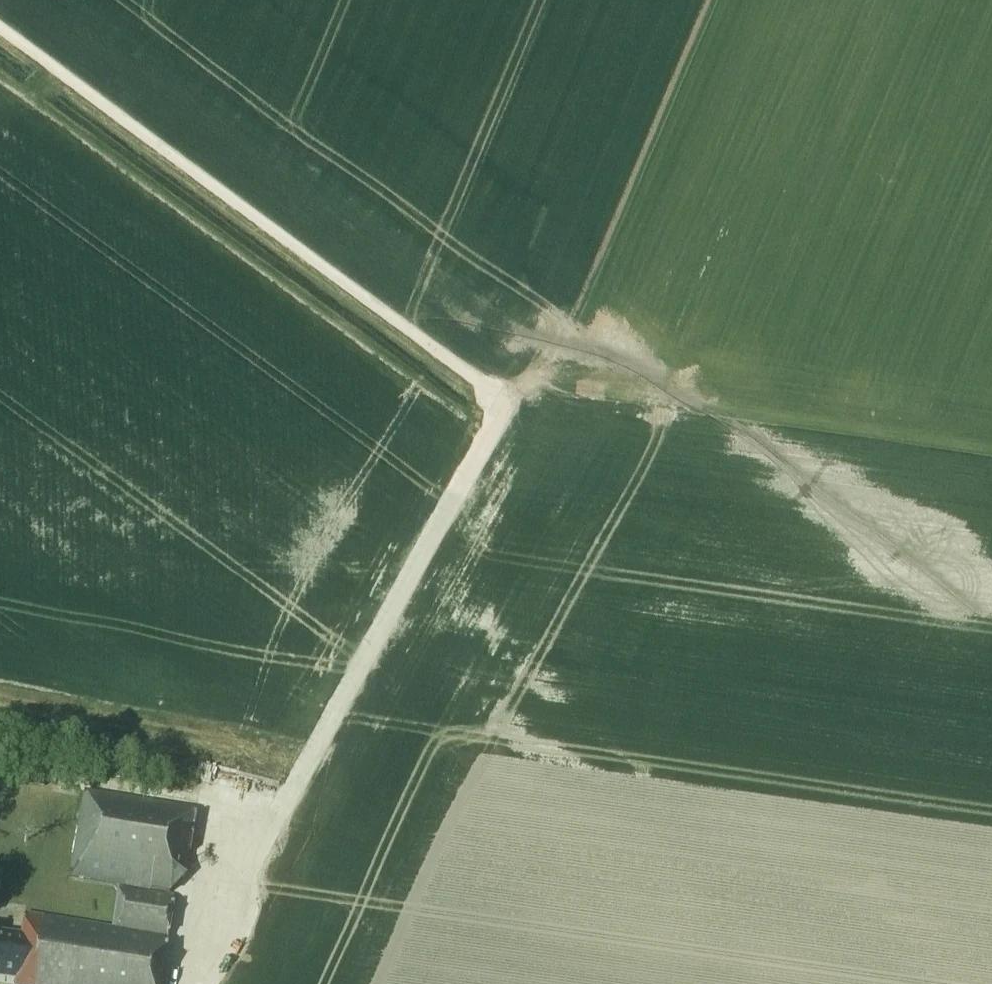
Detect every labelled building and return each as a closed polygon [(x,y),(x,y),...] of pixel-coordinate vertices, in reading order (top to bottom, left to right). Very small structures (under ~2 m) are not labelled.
[(196,808),(84,790),(69,878),(169,894),(183,883),(196,808)] [(116,901),(113,927),(26,914),(23,936),(0,933),(0,979),(17,981),(17,983),(162,983),(174,896),(118,888),(116,901)]
